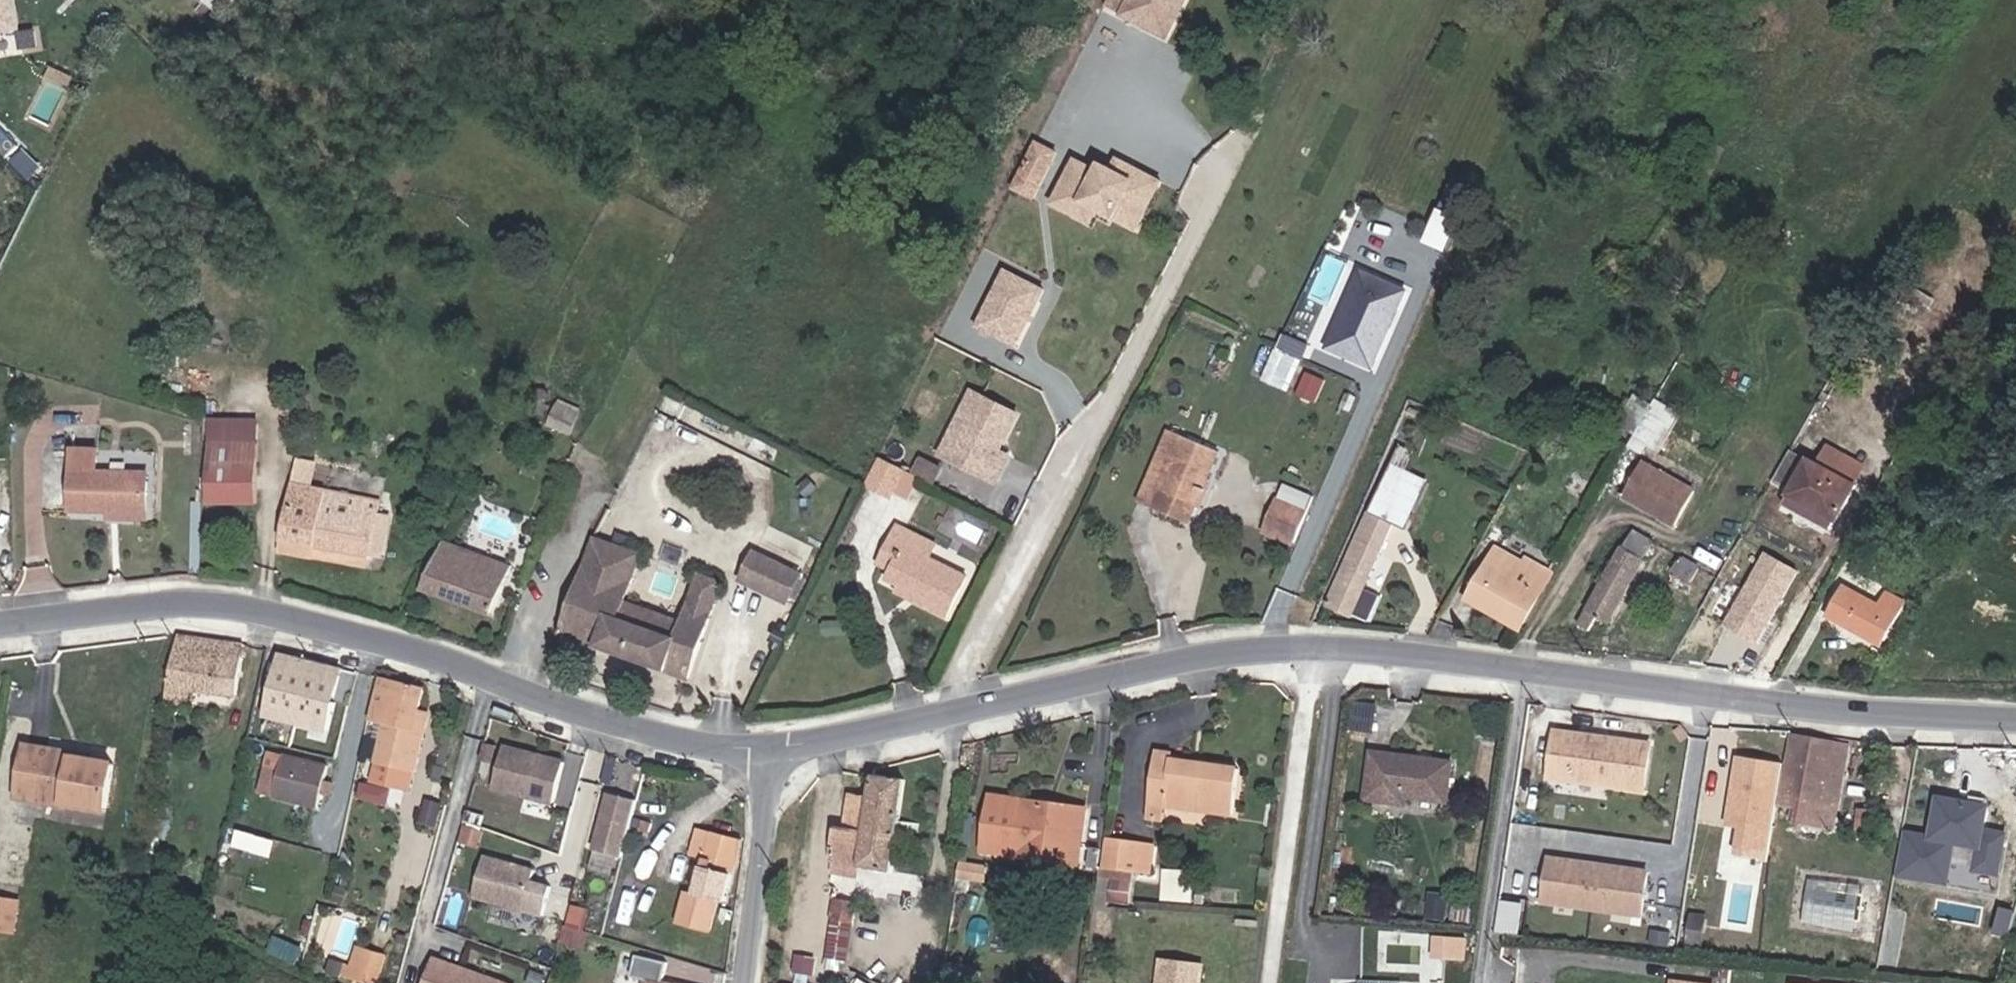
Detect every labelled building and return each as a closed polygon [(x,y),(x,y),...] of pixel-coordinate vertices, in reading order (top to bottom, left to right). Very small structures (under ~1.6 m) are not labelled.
[(18,34),(13,0),(0,0),(0,37),(18,34)] [(1189,0),(1121,0),(1115,13),(1168,40),(1189,0)] [(1044,179),(1059,150),(1038,139),(1023,169),(1044,179)] [(1084,156),(1060,198),(1086,212),(1090,205),(1104,212),(1104,213),(1119,221),(1124,212),(1143,224),(1168,180),(1137,163),(1131,174),(1109,162),(1106,168),(1084,156)] [(1131,174),(1137,163),(1126,156),(1120,167),(1131,174)] [(1086,212),(1060,198),(1056,206),(1096,228),(1104,213),(1104,212),(1090,205),(1086,212)] [(1139,232),(1143,224),(1124,212),(1119,221),(1139,232)] [(1025,317),(1034,298),(1039,300),(1045,287),(1007,268),(979,323),(1017,343),(1029,319),(1025,317)] [(1374,368),(1408,291),(1363,271),(1329,348),(1348,357),(1353,354),(1357,355),(1359,362),(1374,368)] [(1305,360),(1311,346),(1286,335),(1279,349),(1305,360)] [(1319,345),(1315,356),(1367,379),(1372,369),(1319,345)] [(1291,397),(1304,368),(1284,359),(1271,388),(1291,397)] [(1296,399),(1309,370),(1304,368),(1291,397),(1296,399)] [(958,454),(1001,476),(1009,459),(998,454),(1023,404),(981,383),(956,433),(966,438),(958,454)] [(1653,405),(1636,395),(1619,425),(1636,436),(1653,405)] [(569,432),(581,407),(560,397),(548,422),(569,432)] [(1662,406),(1652,424),(1662,429),(1672,412),(1662,406)] [(258,445),(259,420),(209,419),(208,444),(258,445)] [(1662,429),(1652,424),(1637,451),(1650,459),(1653,453),(1660,455),(1673,436),(1662,429)] [(966,438),(956,433),(948,449),(958,454),(966,438)] [(1174,473),(1189,442),(1173,434),(1158,466),(1174,473)] [(1158,466),(1139,505),(1194,530),(1201,513),(1214,485),(1225,459),(1189,442),(1174,473),(1158,466)] [(256,504),(258,445),(208,444),(207,501),(256,504)] [(1865,467),(1829,448),(1820,464),(1856,484),(1865,467)] [(101,450),(76,449),(74,509),(148,511),(148,473),(100,471),(101,450)] [(1808,462),(1790,452),(1773,481),(1790,490),(1787,495),(1834,522),(1856,484),(1820,464),(1810,458),(1808,462)] [(877,459),(864,485),(891,499),(905,475),(877,459)] [(1364,590),(1395,524),(1406,529),(1427,480),(1393,464),(1328,605),(1352,616),(1354,612),(1369,620),(1380,597),(1364,590)] [(1630,499),(1679,528),(1698,496),(1648,468),(1630,499)] [(369,557),(379,502),(294,485),(284,540),(369,557)] [(1214,485),(1201,513),(1211,517),(1223,490),(1214,485)] [(1270,535),(1296,547),(1311,517),(1284,506),(1270,535)] [(965,575),(928,555),(934,544),(897,524),(889,539),(900,544),(888,567),(885,572),(923,591),(917,602),(943,616),(965,575)] [(627,603),(644,554),(599,539),(563,635),(687,677),(715,603),(694,595),(685,623),(627,603)] [(888,567),(900,544),(889,539),(876,561),(888,567)] [(447,541),(426,591),(490,616),(510,566),(447,541)] [(1465,599),(1524,630),(1558,571),(1530,555),(1525,561),(1496,545),(1465,599)] [(1646,561),(1620,548),(1579,625),(1589,629),(1596,617),(1609,624),(1646,561)] [(1760,644),(1803,570),(1765,549),(1723,623),(1760,644)] [(789,603),(802,574),(756,553),(743,580),(789,603)] [(1693,581),(1702,564),(1688,556),(1678,573),(1693,581)] [(923,591),(885,572),(880,582),(917,602),(923,591)] [(715,603),(723,581),(702,574),(694,595),(715,603)] [(1880,604),(1845,584),(1826,618),(1881,647),(1905,603),(1886,593),(1880,604)] [(247,643),(179,632),(170,686),(238,698),(247,643)] [(325,729),(338,663),(272,650),(260,716),(325,729)] [(413,793),(431,723),(415,719),(417,710),(422,689),(381,680),(373,719),(386,722),(372,783),(413,793)] [(431,723),(433,713),(417,710),(415,719),(431,723)] [(1829,822),(1846,739),(1791,730),(1779,801),(1791,803),(1790,815),(1829,822)] [(1639,787),(1645,747),(1610,742),(1609,749),(1572,744),(1573,737),(1555,734),(1550,774),(1639,787)] [(26,741),(26,747),(45,751),(46,744),(26,741)] [(45,751),(26,747),(17,795),(37,798),(38,788),(56,792),(65,793),(63,803),(103,811),(112,759),(85,755),(85,758),(73,756),(74,749),(46,744),(45,751)] [(488,767),(492,750),(482,747),(477,764),(488,767)] [(528,754),(501,747),(491,787),(552,802),(562,763),(535,756),(534,760),(527,758),(528,754)] [(318,804),(327,763),(268,749),(260,788),(318,804)] [(1166,821),(1167,807),(1229,813),(1234,767),(1170,759),(1170,753),(1155,752),(1149,819),(1166,821)] [(1450,763),(1373,752),(1366,799),(1405,806),(1406,796),(1444,802),(1450,763)] [(1733,827),(1730,854),(1769,857),(1778,758),(1733,754),(1726,827),(1733,827)] [(832,861),(854,865),(889,868),(900,781),(873,777),(870,796),(848,793),(843,830),(836,830),(832,861)] [(56,792),(54,804),(63,806),(63,803),(65,793),(56,792)] [(621,861),(635,803),(608,797),(594,854),(621,861)] [(1076,862),(1083,810),(987,797),(980,848),(1076,862)] [(442,817),(445,808),(431,805),(429,813),(442,817)] [(1944,845),(1983,850),(1989,814),(1948,810),(1944,845)] [(439,831),(442,817),(429,813),(425,827),(439,831)] [(475,843),(479,829),(465,825),(461,839),(475,843)] [(715,840),(702,837),(697,862),(710,865),(715,840)] [(1158,845),(1109,838),(1104,868),(1154,875),(1158,845)] [(738,844),(715,840),(710,865),(704,899),(694,897),(688,927),(713,932),(719,901),(726,902),(738,844)] [(1643,914),(1648,864),(1543,854),(1538,904),(1643,914)] [(542,915),(550,886),(531,881),(534,870),(484,856),(473,895),(542,915)] [(832,861),(831,874),(853,877),(854,865),(832,861)] [(988,880),(989,865),(963,862),(961,877),(988,880)] [(1177,889),(1176,912),(1197,914),(1199,891),(1177,889)] [(14,901),(0,899),(0,931),(8,933),(14,901)] [(835,899),(825,967),(843,970),(853,902),(835,899)] [(893,915),(894,903),(882,902),(881,914),(893,915)] [(1691,947),(1694,916),(1682,915),(1679,945),(1691,947)] [(593,949),(597,935),(583,932),(580,946),(593,949)] [(1433,933),(1431,956),(1469,959),(1471,935),(1433,933)] [(355,976),(367,979),(374,951),(362,948),(355,976)] [(374,951),(367,979),(377,982),(384,954),(374,951)] [(434,953),(426,982),(505,982),(508,971),(434,953)] [(342,973),(344,964),(332,961),(330,971),(342,973)] [(1203,967),(1163,961),(1160,982),(1200,982),(1203,967)] [(355,976),(357,967),(348,965),(346,974),(355,976)] [(508,971),(505,982),(513,982),(515,973),(508,971)] [(632,982),(675,982),(634,974),(632,982)]
